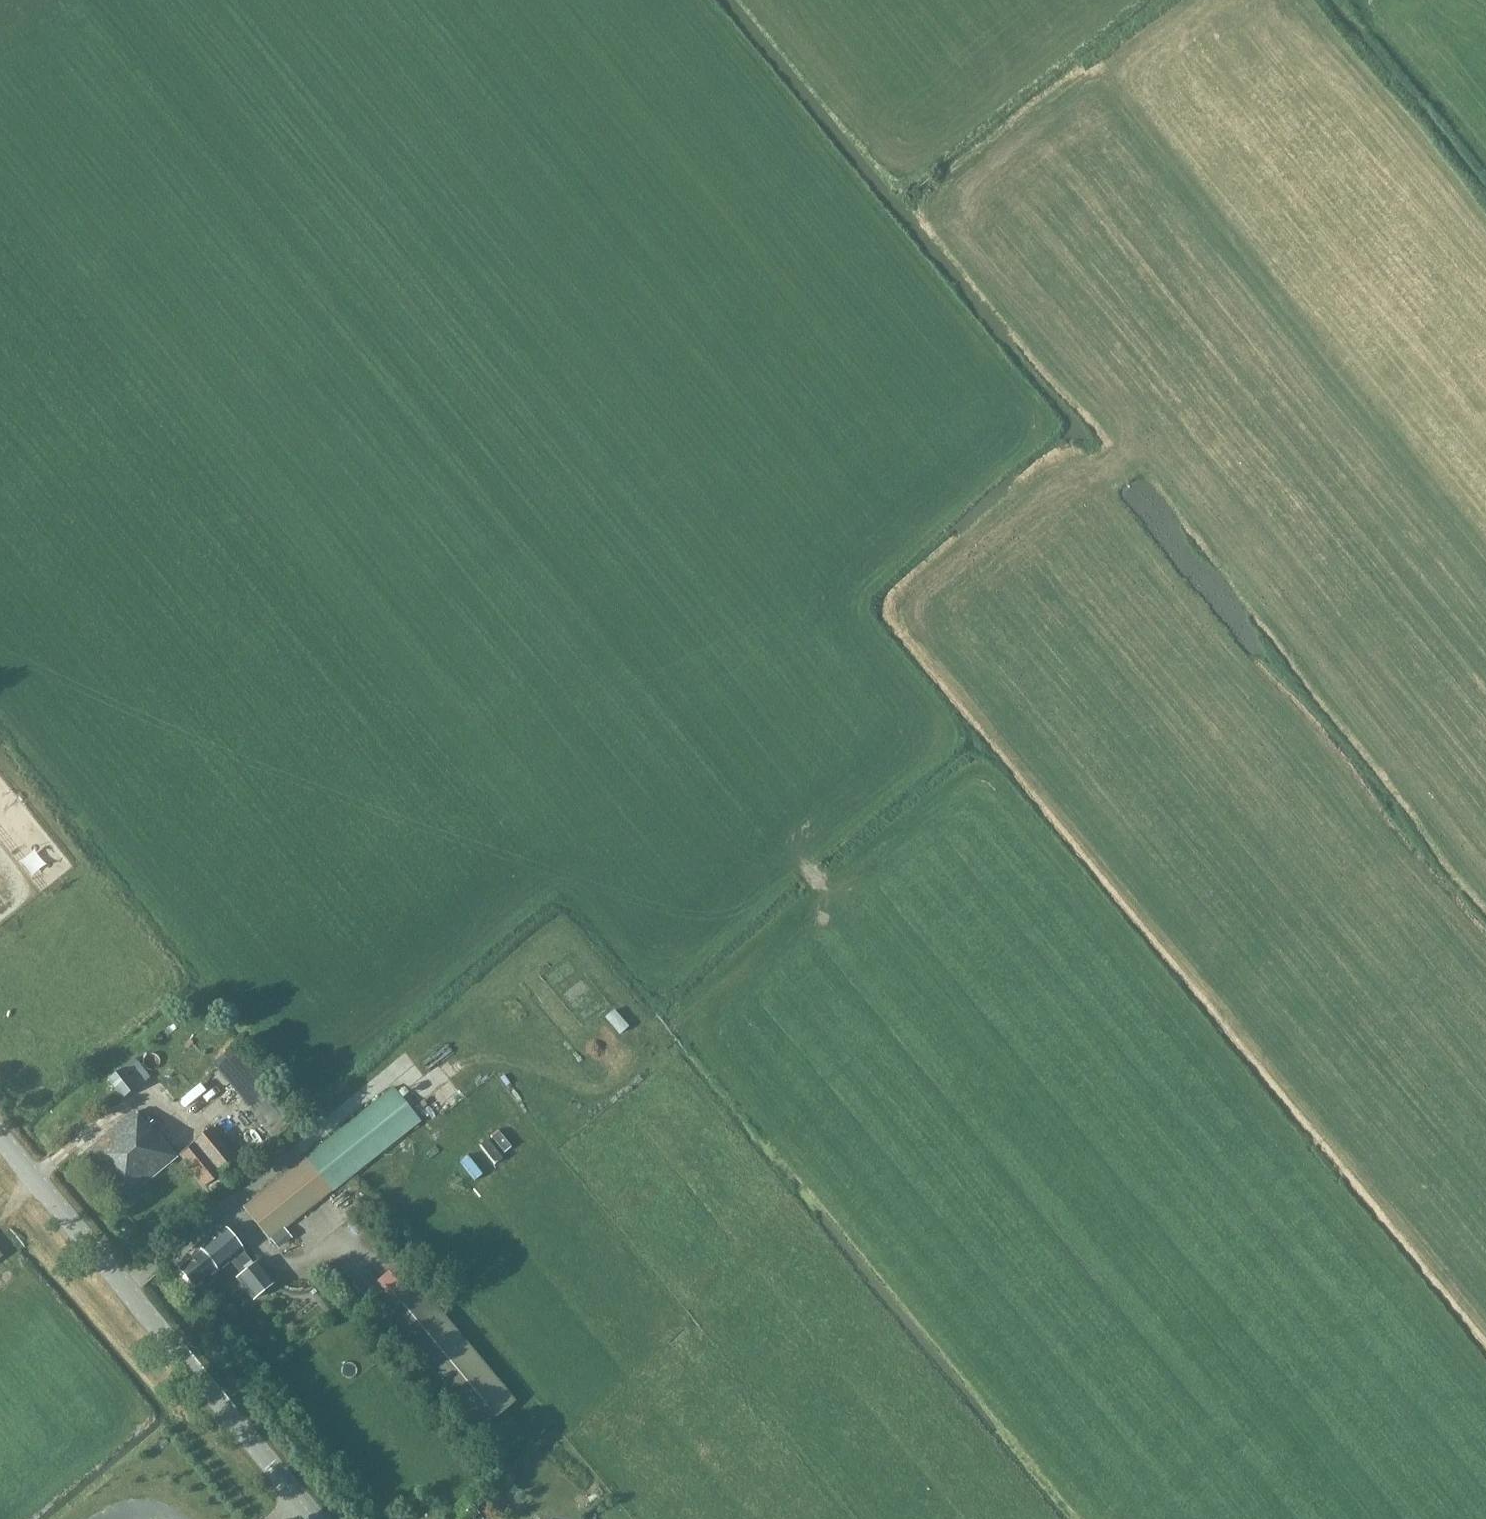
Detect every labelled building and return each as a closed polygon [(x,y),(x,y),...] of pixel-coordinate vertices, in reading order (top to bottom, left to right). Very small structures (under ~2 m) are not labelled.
[(213,1062),(217,1068),(235,1055),(238,1052),(233,1046),(213,1062)] [(247,1070),(247,1069),(235,1055),(217,1068),(216,1069),(230,1086),(243,1103),(274,1141),(297,1121),(252,1065),(247,1070)] [(123,1100),(149,1078),(134,1060),(108,1080),(123,1100)] [(332,1192),(419,1122),(392,1088),(305,1158),(332,1192)] [(157,1120),(150,1126),(148,1124),(145,1125),(134,1113),(84,1156),(122,1203),(177,1158),(158,1136),(165,1131),(157,1120)] [(210,1128),(218,1138),(230,1128),(222,1118),(210,1128)] [(246,1172),(242,1166),(210,1129),(178,1156),(205,1186),(219,1173),(229,1187),(246,1172)] [(285,1229),(332,1192),(305,1158),(243,1208),(269,1242),(271,1241),(275,1246),(290,1235),(285,1229)] [(215,1269),(217,1272),(230,1262),(240,1274),(234,1278),(254,1301),(275,1283),(256,1260),(250,1265),(241,1254),(242,1252),(223,1229),(199,1250),(201,1252),(179,1269),(194,1286),(215,1269)] [(515,1402),(413,1279),(414,1278),(400,1262),(376,1281),(391,1299),(374,1313),(475,1435),(477,1433),(490,1450),(515,1428),(502,1413),(515,1402)] [(487,1491),(480,1497),(488,1506),(496,1499),(487,1491)]
